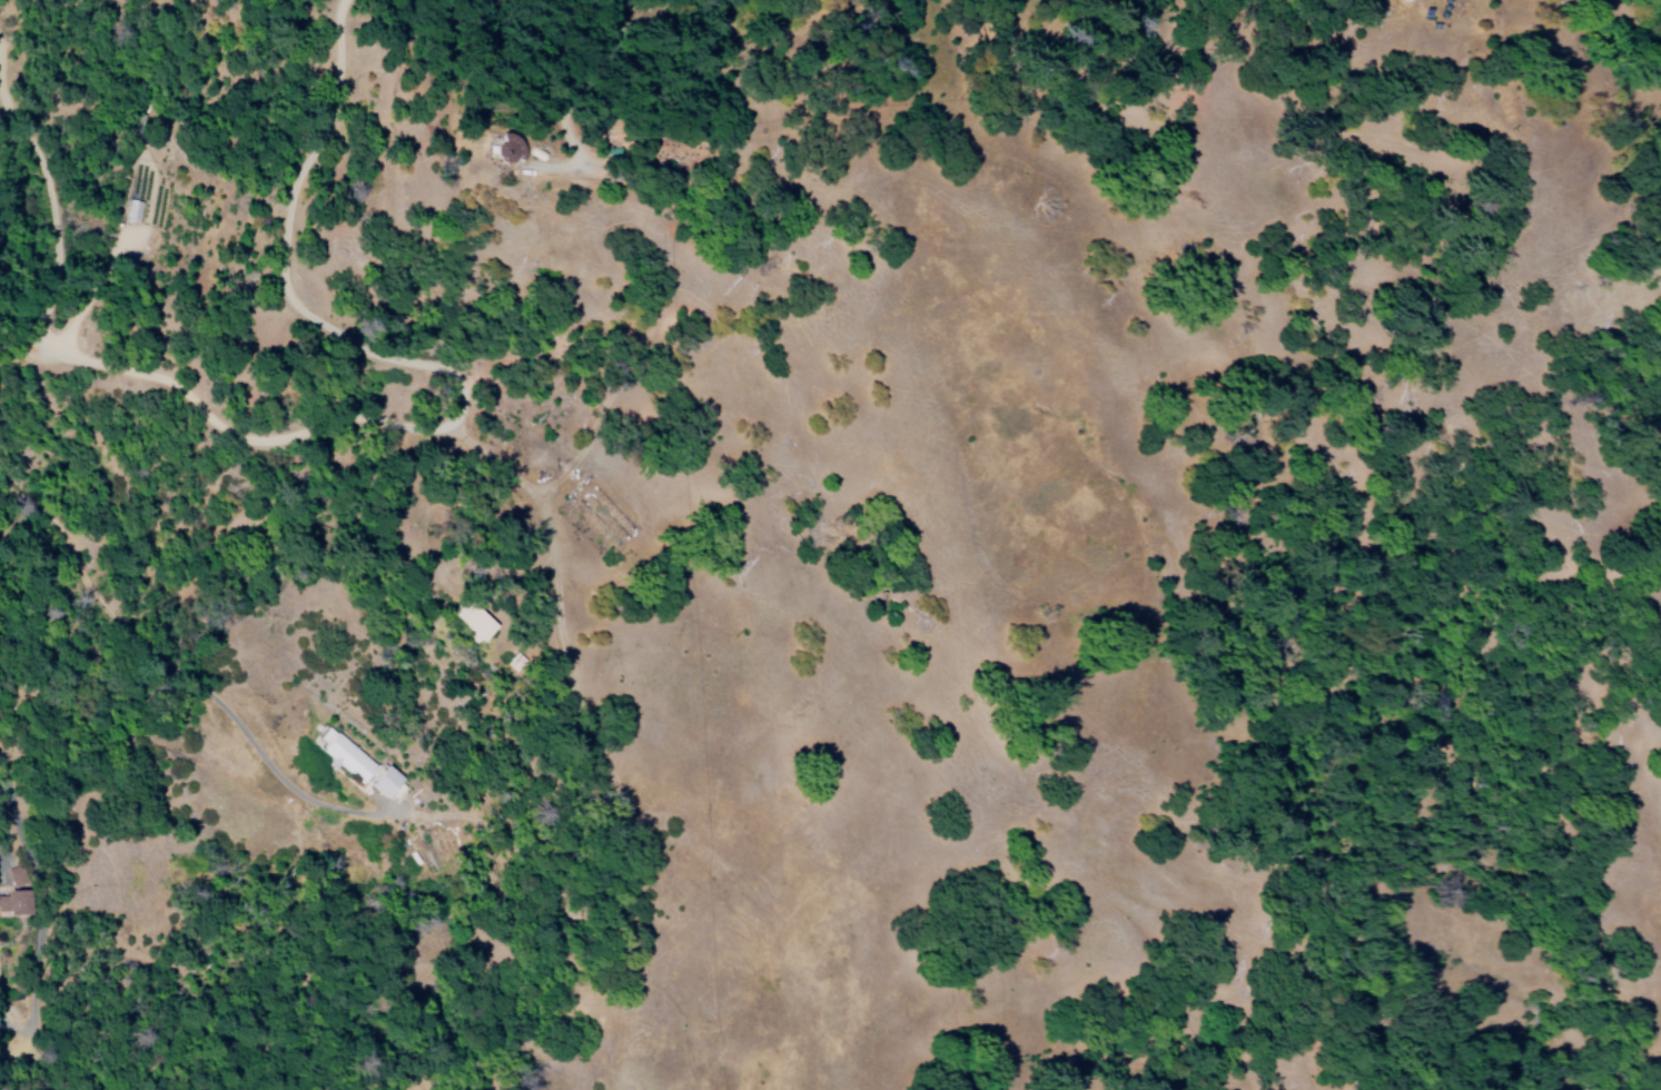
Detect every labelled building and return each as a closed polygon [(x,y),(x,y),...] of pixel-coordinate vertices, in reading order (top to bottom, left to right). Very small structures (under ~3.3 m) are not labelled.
[(502,144),(495,144),(497,161),(523,158),(521,133),(501,135),(502,144)] [(123,220),(138,224),(148,180),(133,177),(123,220)] [(377,766),(328,727),(318,738),(325,743),(319,750),(331,759),(330,760),(361,785),(377,766)] [(369,786),(385,800),(402,780),(386,766),(369,786)] [(410,837),(427,875),(461,860),(448,833),(431,840),(427,830),(410,837)] [(0,893),(0,912),(4,912),(5,917),(24,915),(22,891),(0,893)]
